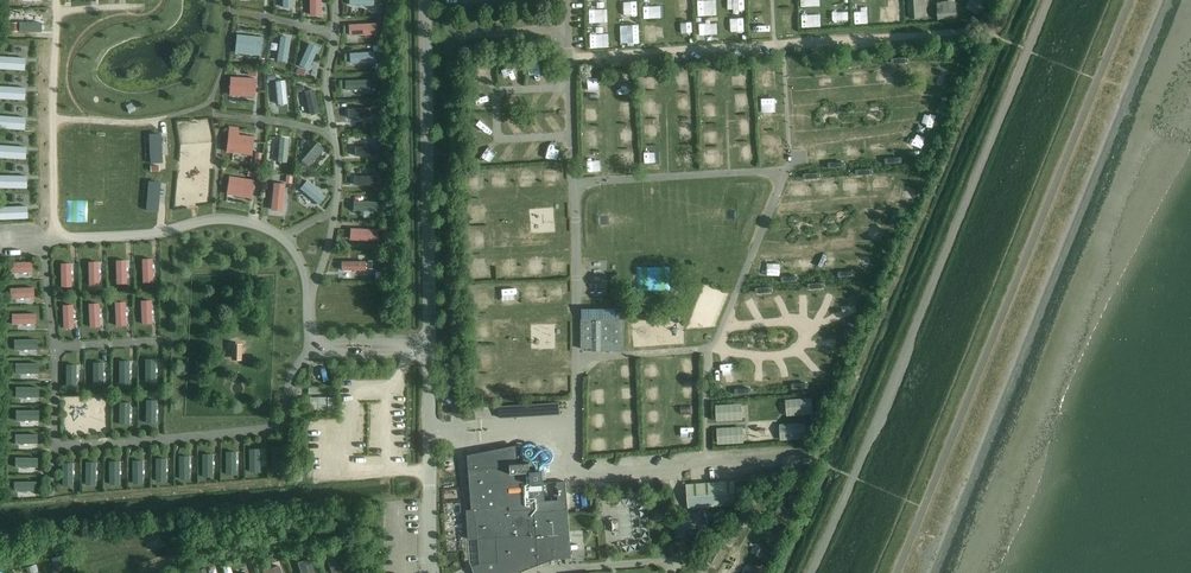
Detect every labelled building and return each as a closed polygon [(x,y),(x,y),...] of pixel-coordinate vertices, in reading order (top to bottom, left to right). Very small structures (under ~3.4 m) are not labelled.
[(310,15),(323,14),(322,0),(310,0),(310,15)] [(617,11),(633,11),(633,0),(618,0),(617,11)] [(640,12),(654,13),(655,0),(641,0),(640,12)] [(671,9),(689,7),(689,0),(670,0),(671,9)] [(800,20),(809,20),(808,0),(799,0),(800,20)] [(835,20),(844,19),(844,0),(835,0),(835,20)] [(852,19),(861,19),(861,0),(851,0),(852,19)] [(886,17),(895,17),(895,0),(886,0),(886,17)] [(903,15),(913,15),(913,0),(903,0),(903,15)] [(987,15),(991,0),(973,0),(971,11),(987,15)] [(603,17),(603,2),(585,3),(585,17),(603,17)] [(779,16),(791,16),(791,5),(779,5),(779,16)] [(953,5),(927,6),(927,15),(953,15),(953,5)] [(741,10),(721,11),(721,25),(742,25),(741,10)] [(676,17),(677,29),(689,28),(689,16),(676,17)] [(236,26),(245,27),(246,19),(237,18),(236,26)] [(659,20),(640,19),(640,34),(659,34),(659,20)] [(621,33),(633,34),(634,20),(622,20),(621,33)] [(713,20),(695,21),(695,33),(713,32),(713,20)] [(41,31),(41,22),(19,21),(19,31),(41,31)] [(377,34),(376,22),(348,24),(349,36),(377,34)] [(588,42),(605,42),(605,27),(588,26),(588,42)] [(261,55),(263,37),(237,34),(235,52),(261,55)] [(291,37),(281,35),(277,60),(288,62),(291,37)] [(319,47),(310,42),(299,66),(308,70),(319,47)] [(952,47),(929,49),(930,59),(953,57),(952,47)] [(901,49),(879,52),(881,63),(903,60),(901,49)] [(376,61),(375,50),(349,52),(350,63),(376,61)] [(870,58),(878,57),(877,50),(869,51),(870,58)] [(24,57),(0,55),(0,68),(24,69),(24,57)] [(766,57),(756,56),(754,82),(765,82),(766,57)] [(508,76),(517,72),(512,59),(502,63),(508,76)] [(732,62),(732,72),(740,72),(740,61),(732,62)] [(472,79),(489,79),(488,63),(472,63),(472,79)] [(523,77),(531,77),(531,68),(523,68),(523,77)] [(697,68),(696,79),(711,80),(712,69),(697,68)] [(270,72),(263,73),(265,92),(272,91),(270,72)] [(638,82),(650,82),(650,72),(638,72),(638,82)] [(611,73),(611,87),(629,86),(628,73),(611,73)] [(598,91),(598,74),(579,75),(580,91),(598,91)] [(255,96),(256,78),(231,76),(229,95),(255,96)] [(370,89),(370,79),(346,80),(346,90),(370,89)] [(285,80),(275,80),(278,104),(288,104),(285,80)] [(25,87),(0,86),(0,98),(24,100),(25,87)] [(749,87),(731,87),(731,99),(749,99),(749,87)] [(315,89),(305,91),(311,115),(320,113),(315,89)] [(365,100),(376,100),(376,93),(365,92),(365,100)] [(554,93),(539,92),(539,103),(554,103),(554,93)] [(630,106),(630,92),(617,92),(617,107),(630,106)] [(639,105),(650,104),(650,92),(638,92),(639,105)] [(698,108),(710,109),(710,97),(698,96),(698,108)] [(755,100),(758,124),(766,123),(763,99),(755,100)] [(580,103),(580,116),(598,116),(598,103),(580,103)] [(371,116),(371,107),(348,108),(349,117),(371,116)] [(473,108),(472,119),(482,119),(483,108),(473,108)] [(886,108),(859,108),(860,123),(869,123),(869,116),(886,116),(886,108)] [(841,122),(841,112),(818,111),(817,121),(841,122)] [(25,117),(0,115),(0,128),(24,129),(25,117)] [(675,127),(692,127),(692,115),(676,115),(675,127)] [(523,117),(523,125),(535,125),(535,117),(523,117)] [(750,117),(738,118),(738,130),(750,130),(750,117)] [(632,120),(614,120),(615,133),(633,133),(632,120)] [(651,122),(639,123),(640,136),(652,136),(651,122)] [(600,139),(599,123),(581,123),(581,139),(600,139)] [(240,127),(229,125),(225,152),(252,155),(254,137),(239,135),(240,127)] [(777,129),(770,129),(769,132),(761,131),(760,155),(775,156),(777,129)] [(161,132),(148,133),(150,163),(162,162),(161,132)] [(290,138),(280,137),(277,161),(287,162),(290,138)] [(750,138),(737,138),(738,153),(750,153),(750,138)] [(549,139),(542,149),(550,155),(557,145),(549,139)] [(504,140),(498,152),(506,156),(512,144),(504,140)] [(324,149),(316,143),(301,160),(309,167),(324,149)] [(619,144),(619,156),(634,156),(634,144),(619,144)] [(26,147),(0,145),(0,158),(25,159),(26,147)] [(378,154),(377,145),(354,146),(355,155),(378,154)] [(674,157),(692,158),(692,147),(675,147),(674,157)] [(891,147),(891,156),(911,156),(911,147),(891,147)] [(656,151),(641,151),(641,162),(657,162),(656,151)] [(583,170),(595,168),(593,153),(580,154),(583,170)] [(812,163),(828,162),(827,153),(812,154),(812,163)] [(556,161),(544,161),(545,176),(557,176),(556,161)] [(505,183),(504,162),(492,163),(493,184),(505,183)] [(534,162),(518,162),(518,180),(534,180),(534,162)] [(900,175),(900,167),(878,167),(878,176),(900,175)] [(817,169),(792,170),(792,181),(817,180),(817,169)] [(377,185),(377,176),(355,175),(355,184),(377,185)] [(26,176),(0,176),(0,188),(26,188),(26,176)] [(252,198),(254,180),(229,176),(226,194),(252,198)] [(158,211),(160,181),(148,180),(146,210),(158,211)] [(326,197),(307,180),(300,188),(320,204),(326,197)] [(285,184),(274,183),(271,210),(282,211),(285,184)] [(531,194),(519,195),(519,212),(532,212),(531,194)] [(539,197),(539,209),(556,209),(556,197),(539,197)] [(467,198),(467,216),(486,216),(486,201),(478,201),(478,198),(467,198)] [(377,202),(353,201),(353,210),(377,211),(377,202)] [(504,201),(488,201),(488,213),(505,212),(504,201)] [(886,205),(863,206),(863,214),(887,214),(886,205)] [(27,206),(0,207),(0,219),(28,218),(27,206)] [(777,208),(778,219),(805,218),(805,208),(777,208)] [(820,216),(847,216),(847,208),(820,208),(820,216)] [(520,231),(534,232),(535,219),(521,218),(520,231)] [(500,220),(501,232),(513,231),(512,219),(500,220)] [(558,219),(547,219),(548,232),(558,231),(558,219)] [(859,221),(859,230),(885,230),(885,221),(859,221)] [(471,244),(486,242),(484,222),(469,223),(471,244)] [(774,236),(800,237),(801,227),(774,227),(774,236)] [(378,241),(378,229),(350,228),(350,240),(378,241)] [(372,263),(380,262),(379,251),(371,251),(372,263)] [(525,252),(525,271),(541,271),(541,252),(525,252)] [(470,254),(471,274),(486,273),(485,253),(470,254)] [(510,254),(500,254),(500,271),(510,271),(510,254)] [(550,268),(563,268),(562,256),(549,256),(550,268)] [(797,256),(789,256),(790,264),(798,263),(797,256)] [(153,282),(153,259),(142,259),(142,283),(153,282)] [(126,283),(126,260),(115,260),(115,284),(126,283)] [(366,270),(366,261),(342,262),(342,271),(366,270)] [(660,262),(637,261),(636,281),(650,282),(651,274),(659,275),(660,262)] [(32,272),(32,262),(8,262),(8,273),(32,272)] [(99,285),(99,262),(88,262),(88,285),(99,285)] [(837,273),(859,272),(859,262),(837,262),(837,273)] [(71,287),(70,263),(60,263),(60,287),(71,287)] [(790,274),(815,274),(815,265),(790,265),(790,274)] [(776,277),(776,267),(756,266),(756,276),(776,277)] [(549,287),(550,295),(562,295),(562,276),(549,276),(549,287)] [(489,298),(485,279),(471,282),(475,301),(489,298)] [(496,279),(496,298),(513,298),(512,279),(496,279)] [(832,288),(856,288),(856,280),(832,280),(832,288)] [(810,292),(810,282),(785,282),(786,292),(810,292)] [(772,285),(748,283),(748,292),(771,293),(772,285)] [(541,284),(523,285),(523,297),(541,296),(541,284)] [(34,298),(34,288),(9,288),(10,298),(34,298)] [(152,324),(151,300),(140,301),(141,324),(152,324)] [(126,325),(125,302),(114,302),(115,326),(126,325)] [(100,327),(99,303),(88,304),(89,327),(100,327)] [(73,328),(73,305),(62,305),(62,328),(73,328)] [(617,307),(581,308),(581,348),(617,348),(617,307)] [(550,326),(564,326),(564,316),(562,316),(562,308),(549,309),(550,326)] [(525,309),(525,329),(542,329),(542,309),(525,309)] [(502,312),(502,328),(516,328),(516,312),(502,312)] [(36,323),(36,313),(12,314),(12,324),(36,323)] [(471,331),(488,331),(488,314),(471,315),(471,331)] [(819,329),(836,328),(836,320),(819,321),(819,329)] [(760,336),(760,326),(731,327),(731,336),(760,336)] [(814,335),(814,349),(830,350),(830,335),(814,335)] [(536,337),(524,338),(525,356),(537,356),(536,337)] [(546,355),(554,355),(554,337),(546,337),(546,355)] [(37,349),(37,339),(13,340),(13,350),(37,349)] [(476,351),(488,351),(488,339),(476,340),(476,351)] [(745,340),(724,341),(724,349),(745,349),(745,340)] [(503,341),(503,351),(514,351),(513,341),(503,341)] [(242,343),(232,342),(231,358),(241,359),(242,343)] [(781,354),(781,349),(791,348),(790,342),(764,343),(764,354),(781,354)] [(674,353),(674,363),(692,363),(692,353),(674,353)] [(651,372),(651,358),(640,358),(640,372),(651,372)] [(155,382),(155,359),(145,359),(145,382),(155,382)] [(129,384),(129,361),(119,361),(119,384),(129,384)] [(626,362),(617,362),(617,375),(627,375),(626,362)] [(103,386),(103,363),(92,363),(92,386),(103,386)] [(38,374),(38,364),(14,364),(14,374),(38,374)] [(76,388),(76,365),(66,365),(66,388),(76,388)] [(546,369),(547,386),(556,386),(556,368),(546,369)] [(524,376),(527,389),(539,386),(536,373),(524,376)] [(756,377),(755,389),(775,390),(776,379),(756,377)] [(803,396),(803,388),(826,388),(825,378),(798,379),(798,396),(803,396)] [(642,388),(656,387),(656,379),(642,379),(642,388)] [(693,380),(677,380),(677,390),(693,390),(693,380)] [(715,383),(715,391),(739,391),(739,383),(715,383)] [(587,386),(587,398),(597,398),(597,386),(587,386)] [(631,387),(620,387),(621,396),(631,395),(631,387)] [(39,398),(39,388),(15,388),(15,398),(39,398)] [(782,403),(794,403),(794,389),(782,390),(782,403)] [(309,409),(317,409),(317,396),(310,396),(309,409)] [(693,399),(681,399),(681,414),(693,414),(693,399)] [(156,424),(156,400),(145,400),(145,424),(156,424)] [(713,413),(723,413),(724,401),(713,400),(713,413)] [(130,426),(130,402),(119,402),(119,426),(130,426)] [(643,407),(643,417),(661,417),(661,407),(643,407)] [(634,408),(615,408),(615,419),(634,419),(634,408)] [(39,421),(39,410),(15,411),(15,421),(39,421)] [(782,418),(783,432),(798,431),(797,418),(782,418)] [(590,447),(601,446),(601,424),(589,424),(590,447)] [(616,428),(617,440),(635,438),(634,427),(616,428)] [(37,445),(37,435),(13,435),(13,445),(37,445)] [(283,470),(283,447),(273,447),(273,470),(283,470)] [(260,473),(260,449),(249,449),(249,473),(260,473)] [(236,476),(237,452),(226,452),(226,476),(236,476)] [(213,478),(213,454),(202,454),(202,478),(213,478)] [(189,480),(189,457),(179,457),(179,480),(189,480)] [(14,458),(13,468),(38,468),(38,458),(14,458)] [(166,482),(166,459),(156,459),(155,482),(166,482)] [(119,485),(119,462),(108,461),(108,485),(119,485)] [(142,484),(142,461),(132,461),(131,484),(142,484)] [(96,486),(96,463),(85,463),(85,486),(96,486)] [(469,469),(472,509),(474,509),(475,517),(471,517),(468,517),(470,539),(478,539),(479,553),(480,553),(481,570),(481,571),(475,572),(520,572),(521,571),(529,568),(529,567),(529,560),(538,559),(557,558),(557,552),(571,551),(568,509),(533,512),(530,463),(511,464),(511,466),(469,469)] [(73,487),(73,464),(62,464),(62,487),(73,487)] [(553,489),(565,488),(565,474),(552,475),(553,489)] [(734,481),(687,485),(689,509),(736,505),(734,481)] [(36,492),(36,482),(12,482),(12,492),(36,492)] [(450,513),(441,514),(442,524),(451,522),(450,513)] [(443,533),(444,543),(456,542),(454,531),(443,533)] [(758,539),(750,550),(761,557),(768,546),(758,539)] [(325,552),(332,572),(340,572),(346,571),(339,547),(325,552)] [(298,563),(301,572),(314,572),(309,559),(298,563)] [(746,572),(755,572),(757,568),(746,563),(742,572),(746,572)] [(27,567),(28,572),(31,572),(38,571),(35,565),(27,567)]
